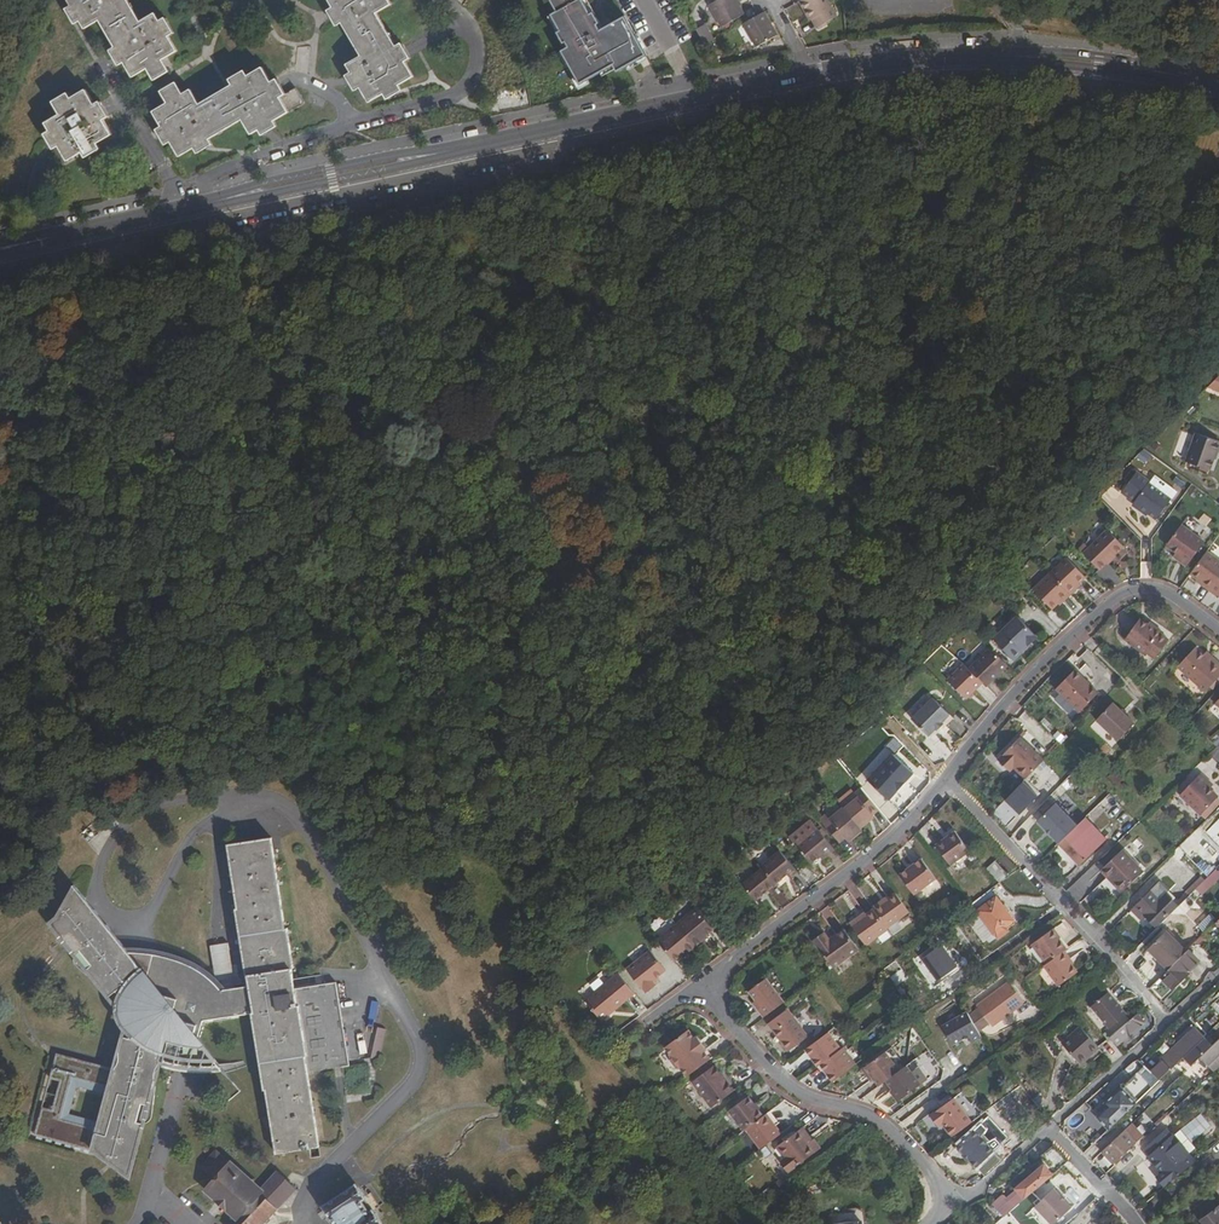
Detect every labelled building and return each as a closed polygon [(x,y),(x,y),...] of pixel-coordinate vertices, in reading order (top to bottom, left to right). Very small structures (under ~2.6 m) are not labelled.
[(168,59),(183,50),(175,36),(180,33),(171,18),(166,21),(161,13),(146,23),(133,0),(72,0),(75,7),(70,10),(79,25),(85,22),(89,30),(104,21),(120,48),(115,52),(123,66),(129,63),(137,77),(153,68),(156,75),(172,65),(168,59)] [(368,89),(376,104),(391,95),(394,100),(409,91),(406,86),(422,76),(413,62),(418,59),(409,43),(404,47),(384,14),(400,5),(396,0),(335,0),(340,9),(335,13),(343,28),(349,25),(369,57),(354,66),(358,73),(353,76),(362,93),(368,89)] [(563,47),(566,45),(569,52),(567,53),(563,55),(582,87),(616,68),(620,75),(650,58),(626,18),(605,31),(601,33),(597,28),(601,25),(595,14),(591,17),(582,0),(548,0),(556,15),(550,19),(560,35),(558,36),(563,47)] [(595,14),(587,0),(582,0),(591,17),(595,14)] [(741,7),(737,0),(723,0),(711,7),(725,29),(746,16),(741,7)] [(829,0),(812,0),(803,5),(814,24),(815,23),(820,31),(840,20),(829,0)] [(780,37),(767,14),(761,17),(746,25),(759,49),(780,37)] [(805,15),(795,20),(799,29),(810,24),(805,15)] [(709,25),(699,29),(706,44),(715,40),(709,25)] [(286,97),(292,95),(283,80),(277,83),(269,69),(254,77),(251,71),(236,80),(239,86),(206,105),(197,90),(188,95),(185,89),(170,98),(173,103),(158,112),(167,127),(162,131),(170,146),(177,143),(185,157),(199,148),(202,154),(218,144),(214,139),(248,120),(257,134),(264,130),(267,136),(284,126),(280,121),(295,112),(286,97)] [(302,88),(292,95),(286,97),(295,112),(311,103),(302,88)] [(51,124),(55,131),(65,147),(74,161),(87,153),(91,159),(107,150),(104,144),(117,136),(109,121),(114,118),(105,102),(100,105),(91,90),(76,99),(73,93),(57,103),(65,115),(51,124)] [(65,147),(55,131),(50,134),(59,151),(65,147)] [(1211,468),(1218,445),(1218,439),(1198,432),(1188,459),(1211,468)] [(1138,457),(1147,463),(1153,454),(1145,448),(1138,457)] [(1133,501),(1155,517),(1170,498),(1148,481),(1149,479),(1135,470),(1121,489),(1134,499),(1133,501)] [(1180,554),(1188,560),(1204,539),(1181,522),(1165,543),(1175,550),(1180,554)] [(1123,545),(1107,529),(1083,552),(1099,568),(1123,545)] [(1205,549),(1188,572),(1201,581),(1200,583),(1208,589),(1218,573),(1218,559),(1205,549)] [(1185,564),(1188,560),(1180,554),(1177,558),(1185,564)] [(1049,574),(1069,595),(1077,587),(1075,586),(1084,577),(1066,558),(1049,574)] [(1208,589),(1215,594),(1216,593),(1218,595),(1218,573),(1208,589)] [(1061,603),(1069,595),(1049,574),(1033,590),(1051,609),(1059,601),(1061,603)] [(991,639),(1008,657),(1014,657),(1019,653),(1018,648),(1024,643),(1026,645),(1035,637),(1015,616),(991,639)] [(1153,627),(1138,617),(1125,636),(1130,639),(1129,641),(1146,652),(1147,651),(1154,655),(1168,636),(1160,631),(1161,629),(1154,625),(1153,627)] [(1211,655),(1207,659),(1202,654),(1194,646),(1177,663),(1204,688),(1218,674),(1218,663),(1211,655)] [(1005,665),(988,648),(967,669),(980,683),(984,687),(1005,665)] [(1207,659),(1211,655),(1206,650),(1202,654),(1207,659)] [(980,683),(967,669),(962,664),(945,679),(963,699),(980,683)] [(1054,688),(1078,711),(1098,692),(1073,668),(1054,688)] [(927,737),(935,730),(941,724),(949,716),(932,699),(910,720),(927,737)] [(1098,718),(1107,727),(1123,709),(1114,700),(1098,718)] [(1123,709),(1107,727),(1119,739),(1136,722),(1123,709)] [(1010,770),(1021,782),(1041,761),(1017,736),(993,760),(1006,774),(1010,770)] [(1105,741),(1098,749),(1105,755),(1112,747),(1105,741)] [(914,780),(896,758),(868,781),(886,803),(896,796),(893,793),(903,785),(905,788),(914,780)] [(1206,780),(1199,773),(1178,794),(1198,814),(1216,796),(1203,783),(1206,780)] [(1036,796),(1021,782),(1003,801),(1018,815),(1036,796)] [(893,793),(896,796),(905,788),(903,785),(893,793)] [(843,807),(859,827),(872,815),(871,814),(877,809),(858,787),(853,792),(856,796),(843,807)] [(841,806),(843,807),(856,796),(853,792),(839,803),(841,806)] [(1045,813),(1066,835),(1086,816),(1065,794),(1045,813)] [(1142,802),(1137,808),(1144,815),(1149,810),(1142,802)] [(829,820),(824,824),(839,842),(844,838),(847,841),(861,829),(859,827),(843,807),(841,806),(827,817),(829,820)] [(1123,821),(1130,828),(1140,819),(1144,815),(1137,808),(1136,808),(1123,821)] [(1086,816),(1066,835),(1086,857),(1106,837),(1086,816)] [(789,837),(812,864),(822,855),(824,857),(834,849),(810,820),(789,837)] [(749,829),(745,824),(738,830),(742,835),(749,829)] [(970,853),(955,832),(935,847),(950,867),(970,853)] [(312,1149),(318,1148),(308,1074),(351,1066),(351,1059),(340,983),(320,986),(295,989),(293,969),(295,968),(275,839),(229,845),(239,909),(237,909),(250,985),(233,987),(221,989),(213,983),(205,977),(188,967),(173,961),(157,956),(128,950),(83,895),(64,910),(49,922),(75,953),(73,958),(74,962),(80,967),(99,983),(102,988),(107,990),(110,993),(115,989),(118,994),(119,1008),(122,1016),(127,1025),(133,1029),(131,1036),(125,1035),(121,1050),(122,1053),(122,1062),(116,1070),(116,1072),(112,1088),(101,1132),(97,1151),(102,1153),(137,1162),(142,1148),(147,1123),(150,1122),(154,1120),(155,1116),(158,1087),(157,1087),(159,1080),(157,1072),(163,1064),(164,1060),(168,1043),(182,1047),(177,1063),(180,1064),(182,1058),(191,1060),(191,1062),(197,1062),(205,1061),(215,1059),(198,1037),(204,1021),(254,1013),(265,1091),(267,1091),(276,1153),(311,1147),(312,1149)] [(1107,861),(1127,882),(1149,861),(1128,839),(1107,861)] [(712,848),(717,853),(723,848),(719,843),(712,848)] [(795,869),(780,851),(760,867),(761,870),(775,886),(795,869)] [(1008,873),(1014,868),(1003,857),(998,862),(1008,873)] [(911,895),(933,878),(918,859),(897,875),(911,895)] [(996,862),(990,868),(999,878),(1005,873),(996,862)] [(1216,866),(1204,878),(1196,886),(1202,892),(1218,875),(1218,870),(1216,866)] [(761,870),(743,885),(756,901),(775,886),(761,870)] [(1196,886),(1204,878),(1201,875),(1185,891),(1188,894),(1196,886)] [(1172,893),(1181,901),(1183,899),(1162,878),(1154,886),(1166,899),(1172,893)] [(64,910),(83,895),(73,883),(62,907),(64,910)] [(1138,902),(1159,923),(1181,901),(1172,893),(1166,899),(1154,886),(1138,902)] [(869,908),(871,910),(884,928),(908,910),(895,892),(879,904),(878,902),(869,908)] [(950,900),(959,912),(967,906),(958,894),(950,900)] [(1003,926),(1011,920),(995,898),(977,911),(993,933),(1003,926)] [(715,929),(697,908),(678,924),(696,947),(704,940),(703,938),(708,934),(715,929)] [(849,924),(865,945),(885,930),(884,928),(871,910),(859,919),(858,917),(849,924)] [(1035,938),(1049,957),(1065,946),(1069,943),(1054,923),(1035,938)] [(696,947),(678,924),(659,939),(676,960),(683,954),(688,950),(689,952),(696,947)] [(1003,926),(993,933),(997,938),(1006,930),(1003,926)] [(1186,950),(1188,947),(1168,927),(1165,929),(1186,950)] [(1167,968),(1186,950),(1165,929),(1147,947),(1167,968)] [(1196,939),(1201,944),(1210,933),(1206,929),(1196,939)] [(815,944),(833,967),(857,950),(843,931),(829,941),(825,937),(823,934),(813,941),(815,944)] [(1188,947),(1196,956),(1205,947),(1201,944),(1196,939),(1188,947)] [(226,941),(208,944),(213,983),(221,989),(233,987),(226,941)] [(927,952),(936,980),(962,972),(953,944),(927,952)] [(534,952),(530,946),(523,951),(527,956),(534,952)] [(1064,976),(1079,965),(1065,946),(1049,957),(1047,959),(1061,979),(1064,976)] [(1167,968),(1160,976),(1171,988),(1188,971),(1186,969),(1192,964),(1194,965),(1199,960),(1197,958),(1198,957),(1196,956),(1188,947),(1186,950),(1167,968)] [(653,980),(659,975),(667,969),(652,950),(628,969),(642,988),(644,987),(648,993),(657,985),(655,982),(653,980)] [(904,980),(891,964),(883,970),(896,986),(904,980)] [(603,1020),(636,992),(620,973),(586,1000),(603,1020)] [(759,1009),(765,1016),(786,1000),(769,977),(750,991),(756,999),(762,1007),(759,1009)] [(1024,1001),(1009,981),(976,1005),(991,1025),(1024,1001)] [(1127,1013),(1109,992),(1092,1005),(1110,1027),(1127,1013)] [(753,1001),(759,1009),(762,1007),(756,999),(753,1001)] [(770,1022),(790,1049),(810,1035),(789,1007),(770,1022)] [(979,1037),(986,1031),(970,1010),(950,1024),(963,1042),(975,1033),(979,1037)] [(1144,1019),(1138,1012),(1131,1018),(1113,1033),(1119,1040),(1144,1019)] [(1105,1031),(1108,1036),(1113,1033),(1131,1018),(1127,1013),(1110,1027),(1105,1031)] [(1061,1040),(1078,1062),(1097,1046),(1079,1024),(1061,1040)] [(384,1053),(385,1027),(375,1027),(374,1053),(384,1053)] [(682,1068),(688,1076),(712,1058),(705,1049),(707,1047),(698,1035),(695,1036),(689,1029),(666,1047),(672,1055),(672,1059),(678,1067),(682,1068)] [(1182,1059),(1203,1039),(1194,1029),(1152,1069),(1146,1063),(1101,1105),(1099,1104),(1092,1109),(1085,1102),(1066,1119),(1066,1132),(1085,1153),(1182,1059)] [(828,1073),(833,1080),(857,1062),(843,1044),(840,1046),(829,1030),(807,1047),(812,1054),(820,1064),(821,1063),(828,1073)] [(1182,1059),(1190,1068),(1199,1059),(1213,1074),(1218,1069),(1218,1040),(1211,1047),(1203,1039),(1182,1059)] [(164,1060),(177,1063),(182,1047),(168,1043),(164,1060)] [(877,1085),(897,1069),(882,1051),(863,1065),(872,1078),(877,1085)] [(112,1088),(116,1072),(57,1056),(52,1078),(62,1081),(53,1112),(43,1109),(36,1135),(97,1151),(101,1132),(60,1120),(72,1078),(112,1088)] [(890,1090),(897,1100),(927,1078),(918,1066),(920,1065),(914,1057),(903,1066),(885,1079),(893,1088),(890,1090)] [(189,1067),(191,1062),(191,1060),(182,1058),(180,1064),(189,1067)] [(176,1067),(163,1064),(161,1071),(171,1074),(191,1076),(206,1075),(216,1073),(223,1070),(220,1065),(198,1068),(187,1068),(176,1067)] [(735,1089),(716,1064),(694,1081),(713,1106),(735,1089)] [(870,1079),(872,1078),(863,1065),(861,1067),(870,1079)] [(549,1071),(545,1070),(540,1073),(541,1078),(544,1081),(549,1081),(552,1079),(552,1074),(549,1071)] [(749,1094),(730,1109),(746,1128),(749,1126),(764,1114),(749,1094)] [(943,1120),(953,1134),(973,1119),(953,1095),(930,1112),(939,1123),(943,1120)] [(749,1126),(763,1144),(781,1130),(767,1112),(764,1114),(749,1126)] [(1200,1117),(1183,1127),(1194,1143),(1210,1133),(1200,1117)] [(1138,1128),(1133,1123),(1102,1152),(1107,1157),(1138,1128)] [(782,1157),(791,1168),(815,1149),(810,1141),(808,1143),(804,1138),(807,1136),(799,1127),(777,1144),(785,1155),(782,1157)] [(956,1143),(967,1154),(976,1147),(985,1139),(973,1127),(956,1143)] [(1138,1128),(1107,1157),(1114,1164),(1145,1135),(1138,1128)] [(1189,1151),(1174,1135),(1171,1137),(1187,1154),(1189,1151)] [(1187,1154),(1171,1137),(1147,1159),(1161,1174),(1156,1178),(1164,1187),(1194,1162),(1187,1154)] [(976,1147),(967,1154),(976,1164),(993,1147),(985,1139),(976,1147)] [(988,1205),(1000,1220),(1009,1212),(1053,1173),(1070,1157),(1055,1141),(1044,1152),(1047,1155),(1036,1165),(1039,1168),(1017,1187),(1020,1189),(1014,1195),(1003,1191),(988,1205)] [(272,1194),(286,1179),(279,1172),(261,1190),(217,1152),(205,1165),(220,1177),(208,1190),(238,1216),(242,1211),(249,1218),(272,1194)] [(134,1175),(137,1162),(102,1153),(134,1175)] [(1147,1159),(1143,1163),(1156,1178),(1161,1174),(1147,1159)] [(244,1223),(266,1223),(297,1190),(286,1179),(272,1194),(249,1218),(244,1223)] [(1077,1200),(1059,1181),(1042,1198),(1060,1217),(1077,1200)] [(356,1184),(323,1205),(327,1210),(324,1212),(327,1217),(330,1215),(336,1223),(380,1223),(382,1223),(379,1217),(383,1214),(378,1207),(382,1205),(372,1190),(369,1192),(364,1185),(360,1188),(356,1184)] [(1212,1223),(1218,1223),(1218,1207),(1206,1216),(1212,1223)] [(862,1220),(860,1210),(831,1213),(832,1223),(834,1223),(862,1220)]
